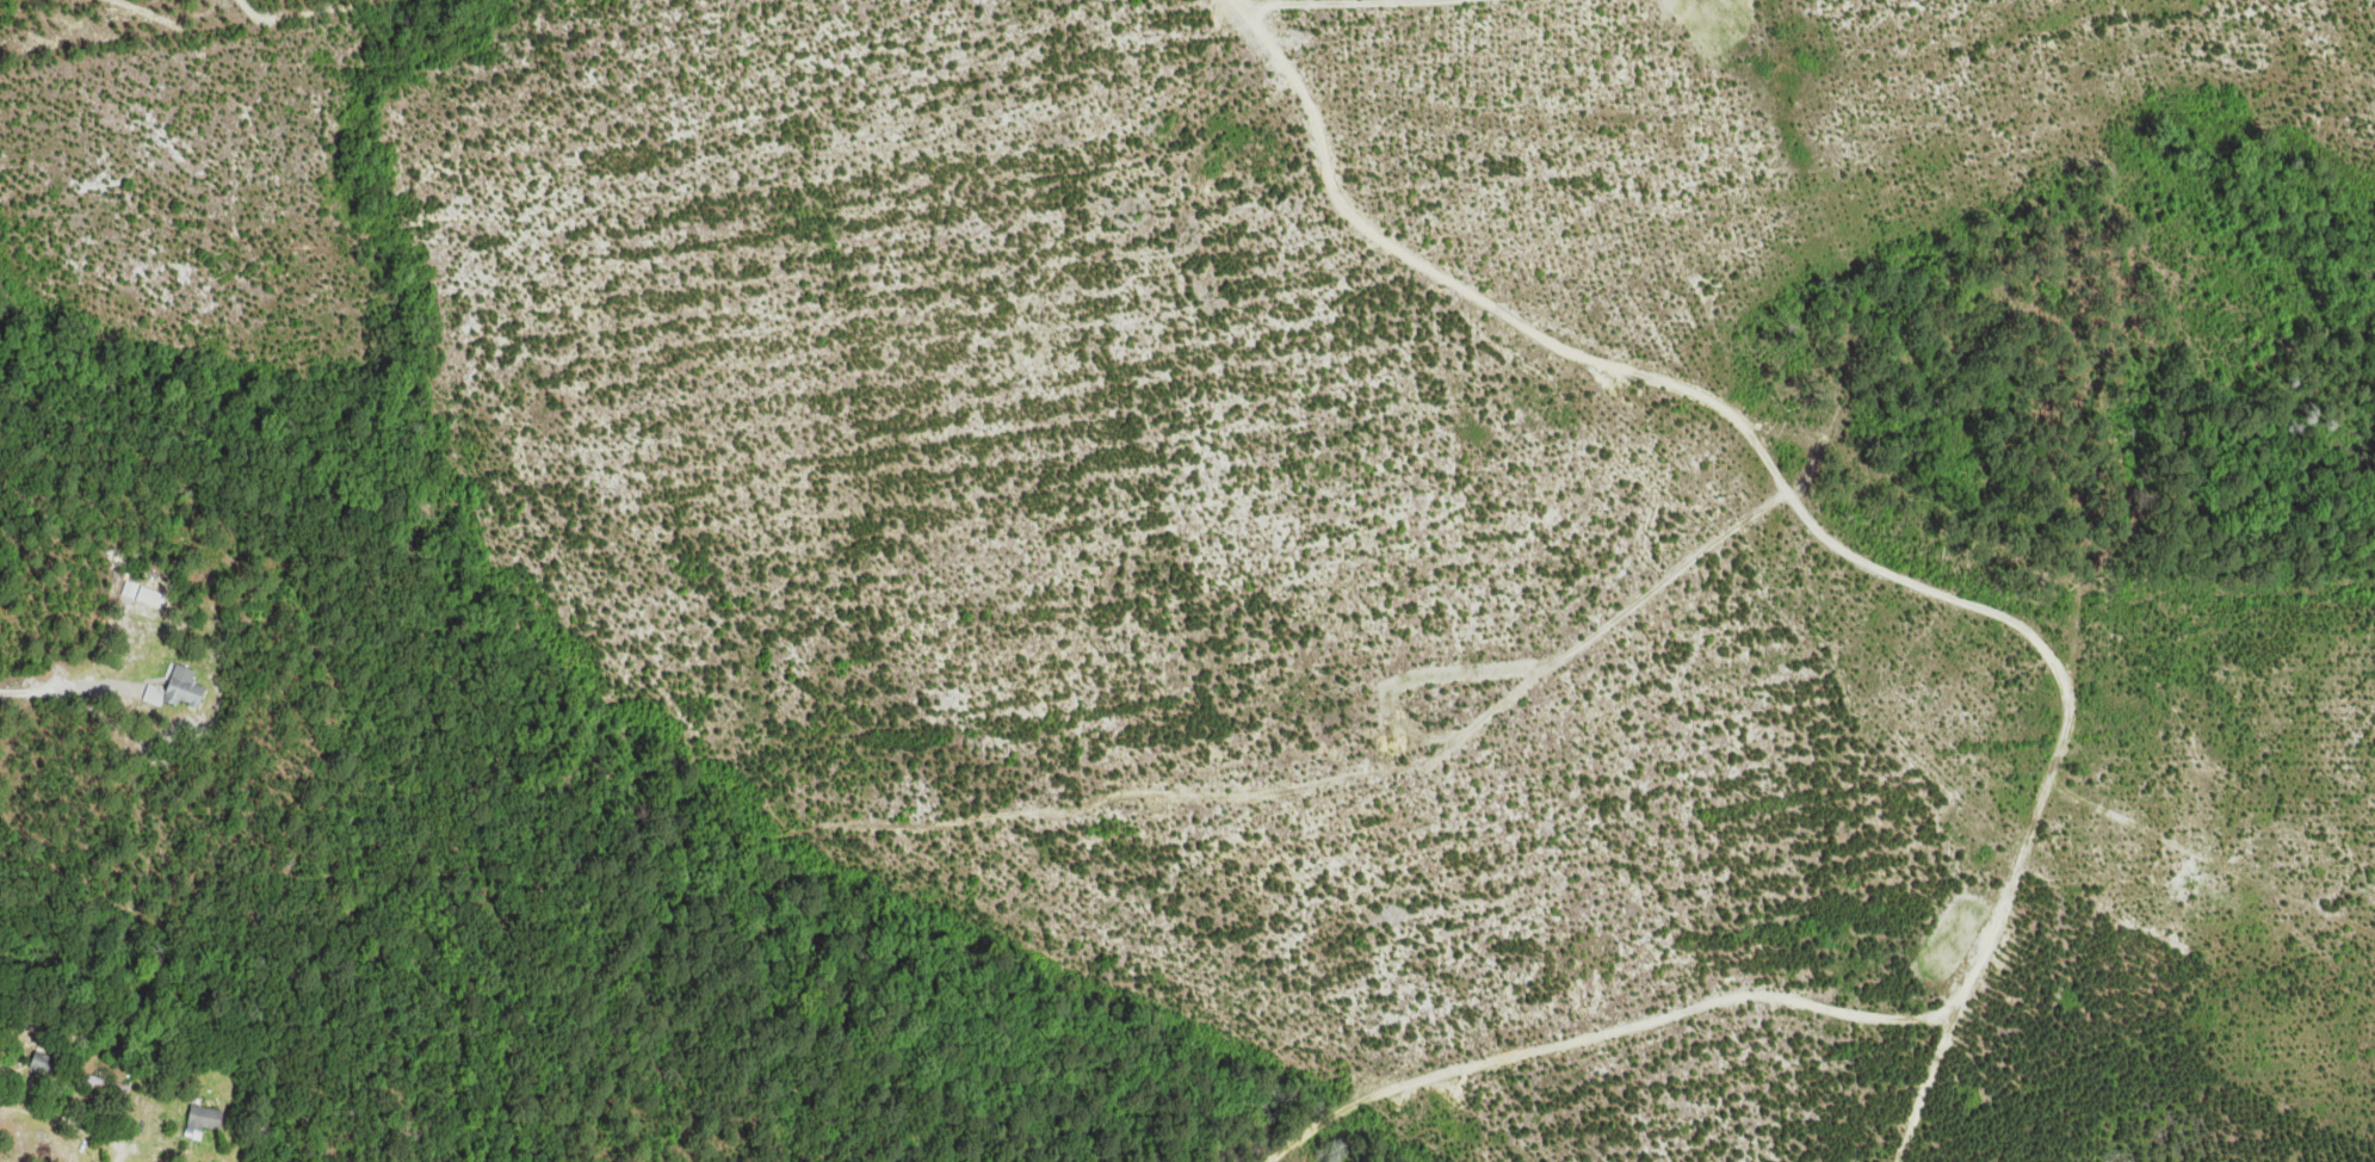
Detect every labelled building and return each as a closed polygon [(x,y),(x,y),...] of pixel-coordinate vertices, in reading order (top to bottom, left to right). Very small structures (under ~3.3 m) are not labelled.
[(165,592),(140,586),(136,599),(162,606),(165,592)] [(206,684),(192,680),(195,669),(175,662),(167,689),(148,683),(143,699),(161,705),(163,697),(198,708),(206,684)] [(186,1136),(200,1138),(202,1126),(214,1128),(217,1108),(190,1104),(186,1136)]
